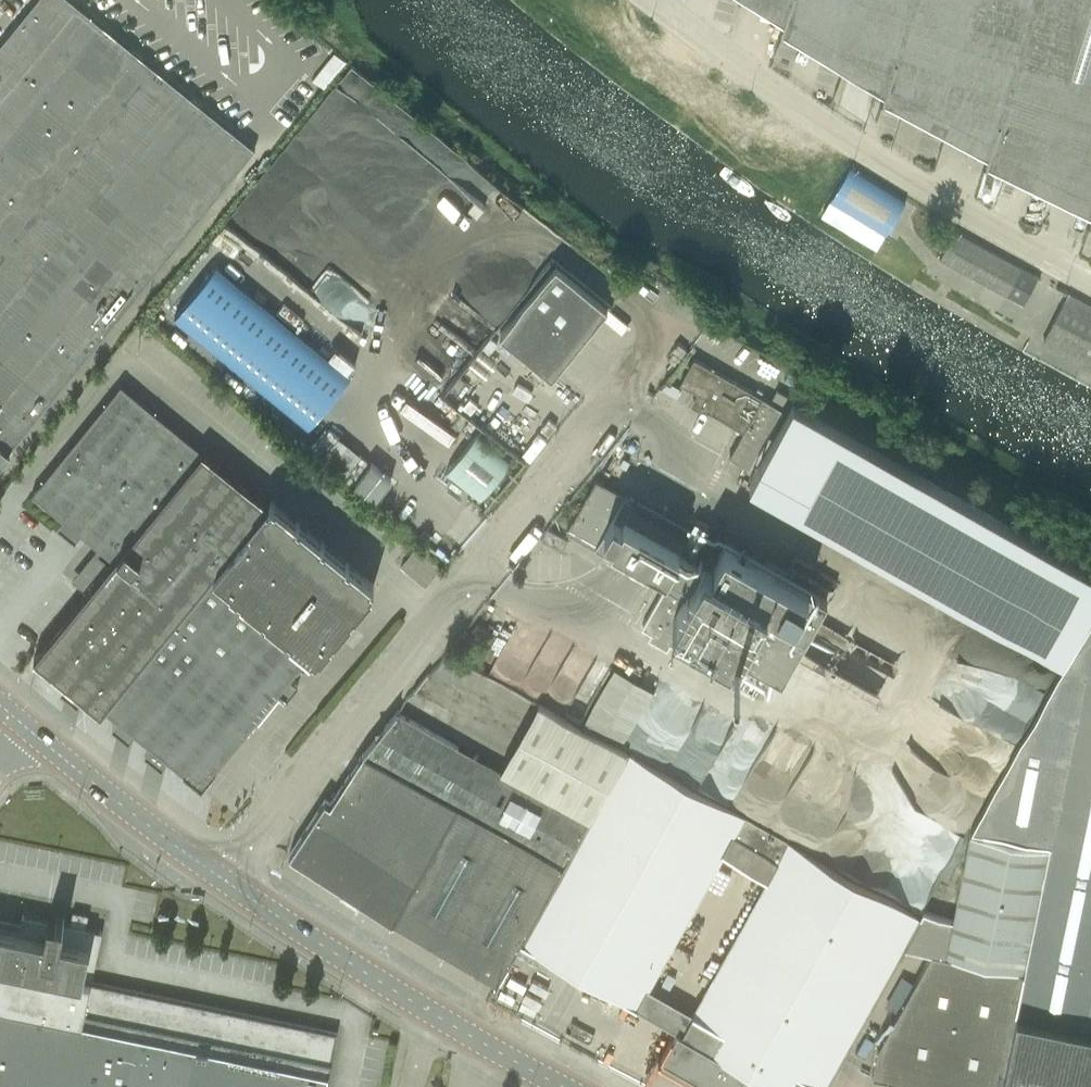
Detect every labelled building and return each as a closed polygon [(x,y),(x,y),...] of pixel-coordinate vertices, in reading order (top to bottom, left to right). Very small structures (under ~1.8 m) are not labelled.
[(8,452),(6,451),(252,149),(69,0),(38,0),(0,46),(0,462),(8,452)] [(783,19),(777,39),(779,39),(782,29),(883,90),(878,107),(880,108),(884,97),(987,153),(981,171),(983,171),(987,161),(1090,211),(1090,0),(752,0),(783,19)] [(850,168),(830,200),(885,234),(905,202),(850,168)] [(939,258),(1007,295),(1021,269),(953,232),(939,258)] [(500,333),(552,375),(607,307),(556,265),(500,333)] [(215,266),(174,316),(309,426),(350,375),(215,266)] [(1082,365),(1090,370),(1090,307),(1067,294),(1043,337),(1085,360),(1082,365)] [(729,455),(748,466),(749,467),(782,409),(693,358),(679,383),(698,393),(693,402),(702,407),(701,407),(743,431),(729,455)] [(89,589),(87,592),(34,658),(101,713),(103,709),(200,789),(311,653),(315,656),(373,585),(270,501),(268,504),(120,384),(31,493),(113,560),(110,564),(97,554),(77,579),(89,589)] [(749,467),(1065,646),(1090,601),(1090,557),(792,387),(782,409),(749,467)] [(476,434),(446,471),(480,498),(510,461),(476,434)] [(371,462),(354,482),(374,499),(391,479),(371,462)] [(566,531),(666,587),(643,627),(652,632),(648,638),(666,648),(670,642),(696,657),(708,637),(781,678),(826,599),(725,542),(719,551),(632,500),(595,479),(566,531)] [(568,540),(547,529),(541,540),(562,552),(568,540)] [(418,550),(406,566),(431,585),(443,568),(418,550)] [(872,1076),(925,1086),(1090,1086),(1090,619),(972,829),(1050,845),(1051,845),(1049,851),(971,835),(954,919),(924,913),(921,919),(905,947),(931,953),(889,1029),(878,1048),(872,1076)] [(467,641),(462,649),(468,652),(473,645),(467,641)] [(587,720),(621,739),(649,690),(615,671),(587,720)] [(362,754),(456,807),(562,867),(626,754),(538,704),(501,770),(431,731),(421,726),(396,712),(362,754)] [(636,1008),(732,838),(743,818),(627,753),(626,754),(562,867),(520,942),(636,1008)] [(288,855),(391,921),(423,865),(456,807),(362,754),(329,803),(323,800),(288,855)] [(496,983),(520,942),(562,867),(456,807),(423,865),(391,921),(392,922),(392,921),(496,983)] [(659,1062),(698,1084),(699,1083),(697,1082),(699,1078),(715,1086),(826,1086),(832,1076),(905,947),(921,919),(743,818),(732,838),(721,856),(767,882),(682,1032),(678,1030),(673,1039),(672,1039),(662,1057),(663,1057),(661,1061),(659,1060),(659,1062)] [(336,1032),(189,1002),(90,981),(101,931),(85,928),(88,914),(86,914),(86,916),(73,914),(74,911),(72,911),(69,925),(63,923),(64,919),(48,916),(47,920),(22,915),(20,925),(0,921),(0,1086),(325,1086),(336,1032)]
